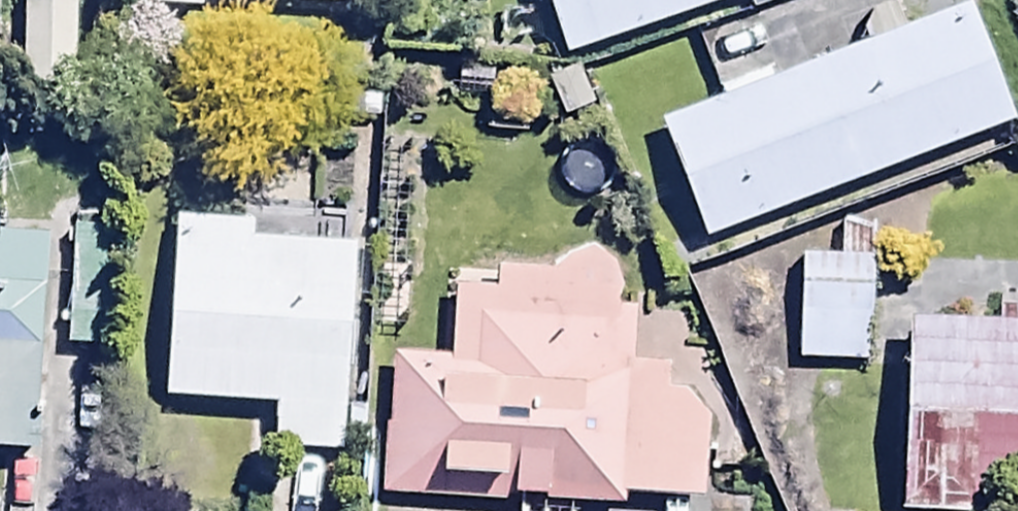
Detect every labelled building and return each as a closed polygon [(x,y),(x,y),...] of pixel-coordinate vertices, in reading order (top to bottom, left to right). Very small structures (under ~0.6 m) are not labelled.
[(78,100),(78,0),(22,0),(22,100),(78,100)] [(151,18),(202,21),(203,2),(359,12),(359,0),(152,0),(151,18)] [(567,67),(762,0),(544,0),(567,67)] [(1016,135),(971,14),(775,86),(771,75),(721,94),(726,107),(659,132),(704,252),(1016,135)] [(48,245),(2,243),(2,228),(0,228),(0,465),(50,467),(51,433),(41,433),(48,245)] [(178,228),(167,411),(277,417),(275,457),(344,461),(357,254),(253,248),(254,232),(178,228)] [(805,260),(799,369),(868,372),(874,230),(838,229),(837,261),(805,260)] [(117,238),(73,235),(66,355),(110,357),(117,238)] [(385,504),(512,510),(623,510),(623,507),(706,510),(707,510),(712,425),(686,398),(671,398),(671,374),(636,374),(636,317),(622,317),(622,275),(611,263),(585,257),(568,263),(556,277),(497,274),(495,300),(457,298),(453,364),(393,361),(385,504)] [(911,337),(904,510),(1017,510),(1017,320),(997,319),(996,340),(911,337)]
